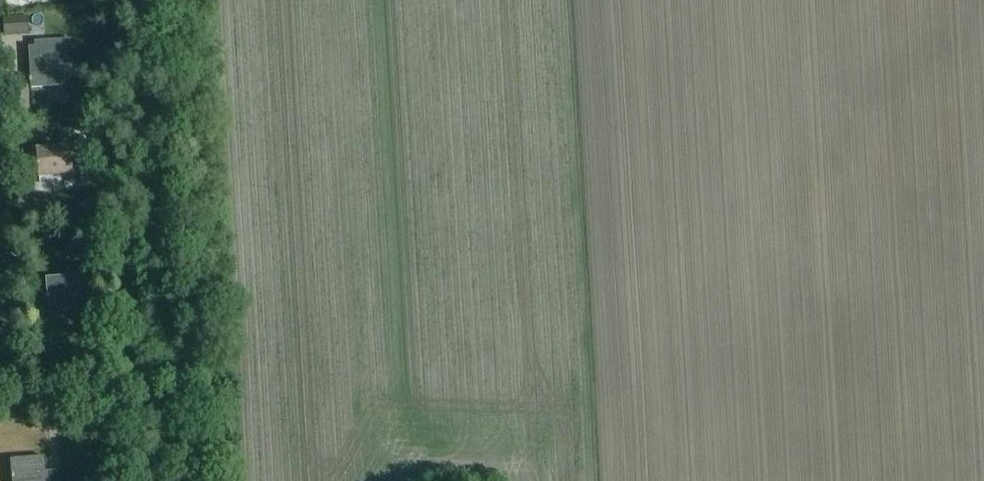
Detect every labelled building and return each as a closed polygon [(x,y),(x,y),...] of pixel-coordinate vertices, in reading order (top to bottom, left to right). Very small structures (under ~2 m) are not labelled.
[(5,37),(30,35),(28,15),(3,17),(5,37)] [(45,46),(29,47),(31,87),(61,86),(60,65),(72,64),(71,39),(45,41),(45,46)] [(70,146),(37,148),(39,176),(78,173),(79,182),(87,182),(85,160),(71,161),(70,146)] [(80,275),(46,277),(49,305),(94,301),(93,289),(81,289),(80,275)] [(45,456),(11,459),(13,480),(59,480),(58,470),(47,471),(45,456)]
